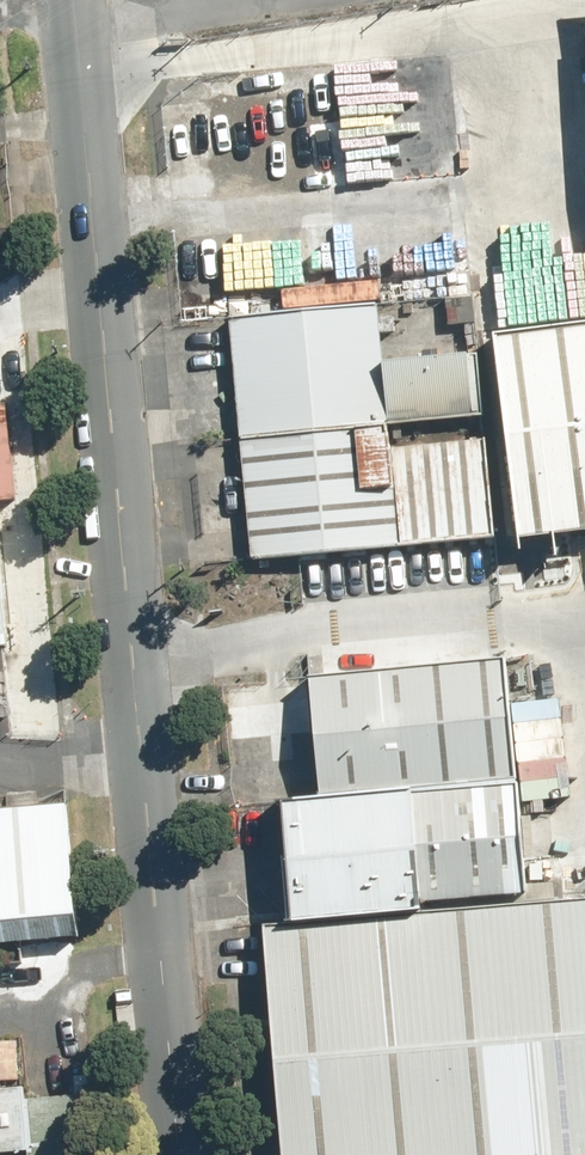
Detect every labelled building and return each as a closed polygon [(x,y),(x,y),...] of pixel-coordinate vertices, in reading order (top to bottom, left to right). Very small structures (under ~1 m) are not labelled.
[(333,89),(225,99),(234,195),(460,174),(449,56),(331,67),(333,89)] [(378,307),(230,321),(251,559),(493,537),(477,359),(383,367),(378,307)] [(477,319),(497,537),(584,529),(584,312),(477,319)] [(501,660),(309,677),(320,797),(512,779),(501,660)] [(523,895),(512,779),(320,797),(278,800),(289,916),(523,895)] [(72,915),(61,796),(0,802),(0,922),(72,915)] [(261,927),(282,1154),(584,1154),(584,898),(261,927)] [(20,1093),(26,1154),(85,1154),(78,1088),(20,1093)]
